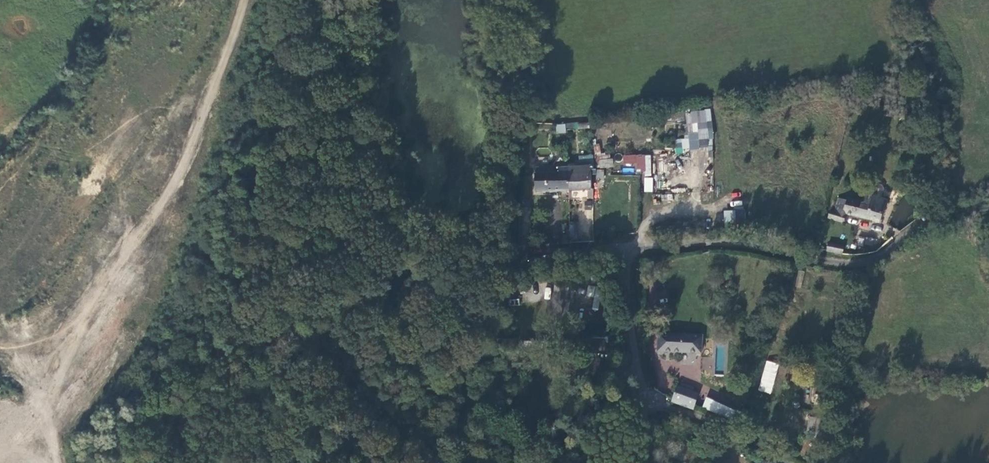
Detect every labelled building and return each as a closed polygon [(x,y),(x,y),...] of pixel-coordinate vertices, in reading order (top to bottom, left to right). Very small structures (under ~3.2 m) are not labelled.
[(231,93),(236,95),(239,88),(234,86),(231,93)] [(710,111),(686,114),(690,147),(713,145),(710,111)] [(565,124),(556,124),(556,133),(565,133),(565,124)] [(623,154),(623,166),(642,167),(642,175),(651,176),(651,155),(623,154)] [(593,156),(580,157),(580,162),(576,162),(577,168),(594,167),(593,156)] [(568,192),(592,190),(591,171),(594,170),(594,167),(577,168),(568,169),(568,192)] [(535,193),(568,192),(568,169),(559,169),(558,174),(535,175),(535,193)] [(643,192),(652,192),(653,177),(644,177),(643,192)] [(883,202),(867,198),(864,197),(863,202),(838,197),(832,216),(841,219),(843,213),(880,222),(884,207),(883,202)] [(587,202),(585,217),(591,218),(593,203),(587,202)] [(724,210),(724,222),(745,222),(745,210),(724,210)] [(827,250),(842,253),(844,247),(828,243),(827,250)] [(587,286),(586,298),(593,299),(592,308),(600,309),(602,287),(587,286)] [(701,353),(702,336),(657,335),(657,351),(701,353)] [(765,360),(758,390),(771,394),(779,363),(765,360)] [(671,401),(693,409),(698,396),(677,387),(671,401)] [(741,426),(744,416),(707,400),(703,408),(741,426)] [(753,420),(744,416),(741,426),(749,429),(753,420)] [(810,433),(820,436),(823,422),(813,418),(810,433)]
